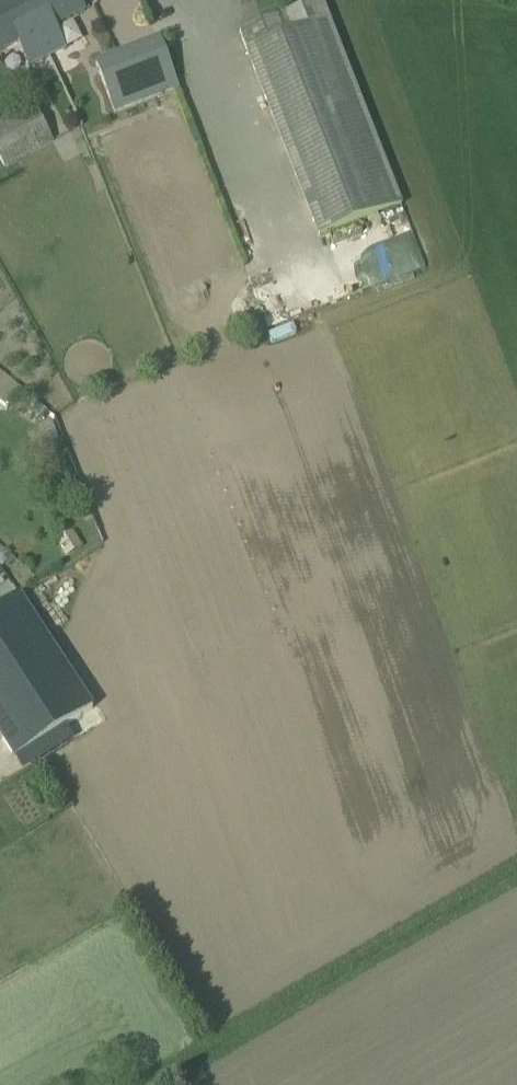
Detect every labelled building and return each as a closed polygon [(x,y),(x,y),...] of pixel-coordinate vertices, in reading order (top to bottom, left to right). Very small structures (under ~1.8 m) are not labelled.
[(17,43),(28,67),(66,48),(56,26),(85,12),(79,0),(11,0),(0,5),(0,52),(17,43)] [(240,33),(319,237),(401,205),(322,1),(240,33)] [(158,40),(95,65),(114,113),(177,88),(158,40)] [(54,142),(31,102),(20,107),(22,111),(0,123),(0,161),(5,169),(54,142)] [(16,387),(0,374),(0,404),(1,405),(16,387)] [(1,568),(11,557),(0,547),(0,567),(1,568)] [(32,745),(91,708),(31,614),(19,595),(0,607),(0,740),(11,758),(32,745)]
